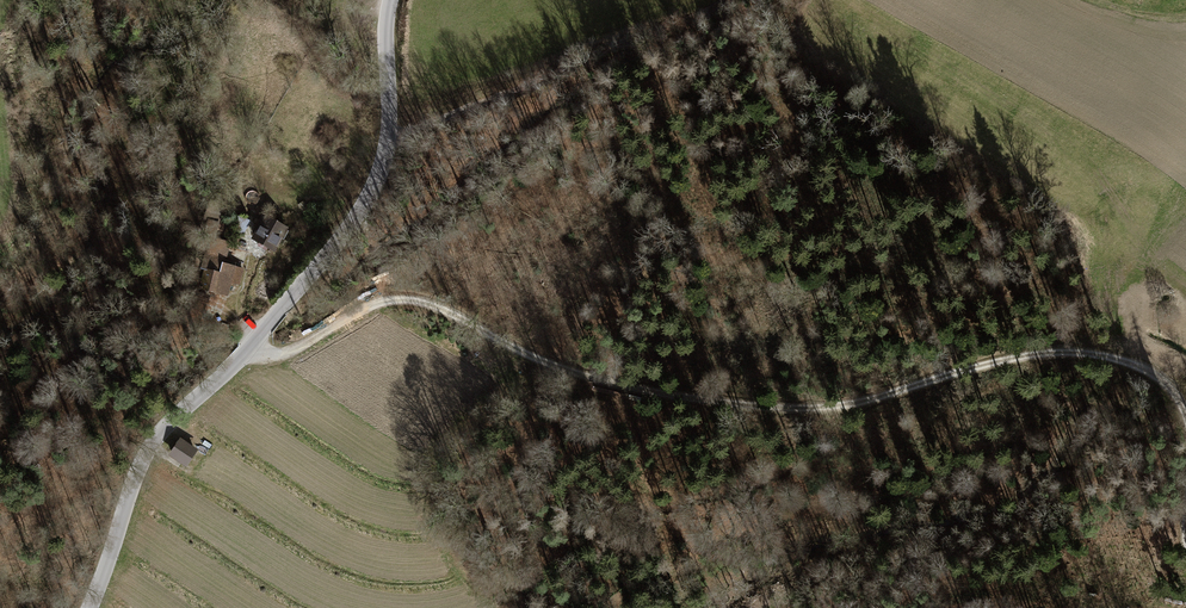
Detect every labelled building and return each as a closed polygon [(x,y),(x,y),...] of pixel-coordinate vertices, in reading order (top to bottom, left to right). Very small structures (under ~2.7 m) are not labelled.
[(287,227),(265,215),(251,240),(273,252),(287,227)] [(232,243),(210,236),(200,269),(205,271),(199,290),(227,298),(232,282),(239,285),(243,270),(225,264),(232,243)] [(198,449),(181,438),(170,453),(188,465),(198,449)]
